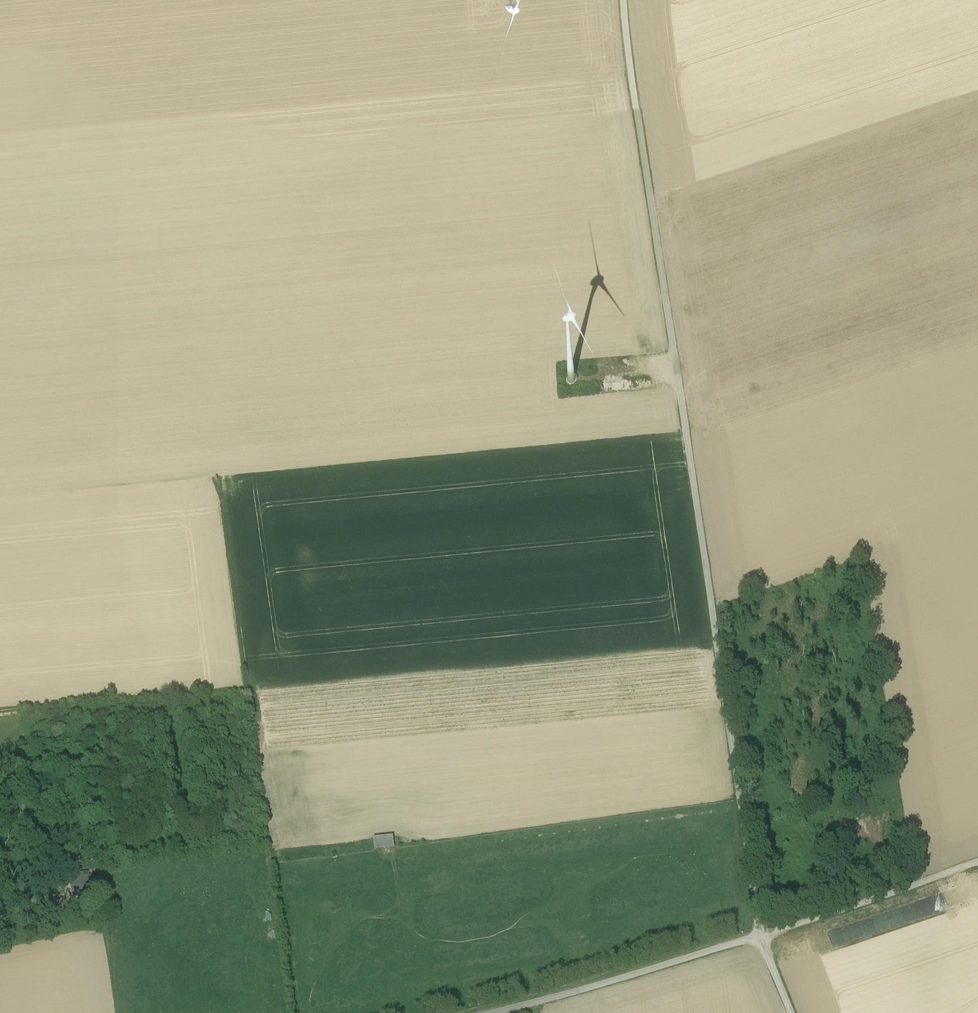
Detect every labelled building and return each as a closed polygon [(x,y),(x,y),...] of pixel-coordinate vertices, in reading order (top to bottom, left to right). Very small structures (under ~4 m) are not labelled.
[(375,837),(375,849),(396,848),(395,836),(375,837)] [(81,873),(71,874),(72,894),(79,893),(80,897),(90,896),(90,892),(89,892),(88,871),(81,872),(81,873)]
